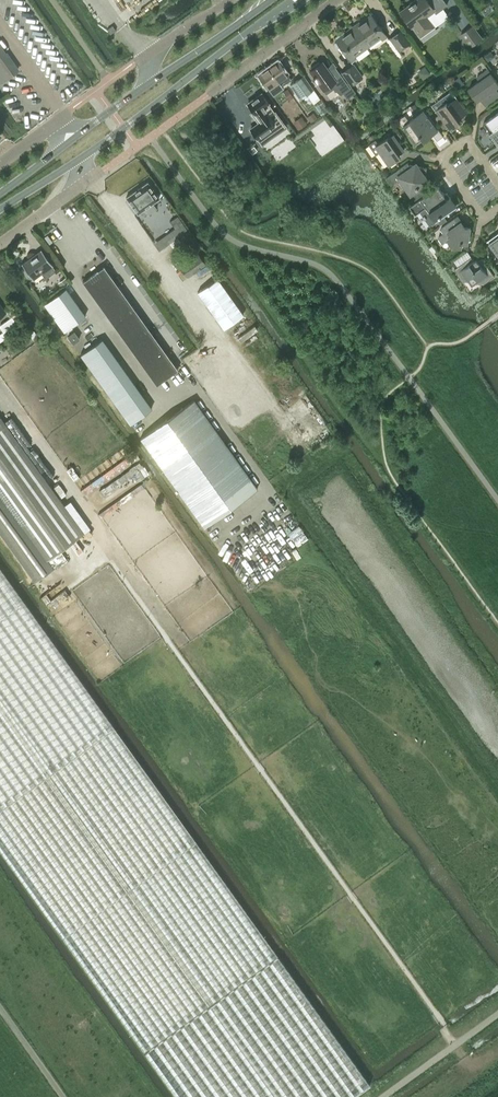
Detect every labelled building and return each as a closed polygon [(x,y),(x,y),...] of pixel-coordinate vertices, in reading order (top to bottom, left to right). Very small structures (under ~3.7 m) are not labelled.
[(435,13),(447,5),(443,0),(413,0),(399,11),(411,28),(412,27),(419,37),(434,26),(427,16),(434,11),(435,13)] [(371,14),(353,27),(367,47),(380,37),(382,39),(386,36),(371,14)] [(461,34),(470,46),(482,37),(473,25),(461,34)] [(354,56),(367,47),(353,27),(335,40),(336,41),(335,43),(334,45),(337,49),(340,50),(341,48),(351,62),(355,58),(354,56)] [(389,38),(398,51),(409,43),(400,30),(389,38)] [(17,70),(0,46),(0,82),(17,70)] [(277,60),(268,67),(278,81),(281,85),(290,79),(277,60)] [(346,99),(355,92),(351,86),(349,87),(334,66),(328,70),(322,62),(320,63),(319,62),(311,68),(312,69),(309,71),(322,89),(329,85),(340,94),(342,92),(346,99)] [(341,73),(350,85),(362,76),(353,64),(341,73)] [(283,88),(281,85),(278,81),(268,67),(258,74),(273,95),(283,88)] [(481,98),(486,105),(497,96),(497,91),(495,87),(497,85),(497,83),(487,68),(476,76),(479,80),(468,88),(477,101),(481,98)] [(303,76),(291,84),(300,97),(311,90),(303,76)] [(287,88),(283,91),(289,100),(293,97),(287,88)] [(459,118),(467,112),(452,92),(444,98),(447,101),(436,110),(450,129),(461,120),(459,118)] [(248,104),(247,105),(255,116),(257,118),(255,120),(258,123),(251,128),(257,137),(274,124),(268,116),(263,110),(265,110),(262,106),(267,102),(262,94),(252,101),(251,100),(247,103),(248,104)] [(431,131),(437,140),(444,135),(423,106),(412,114),(415,119),(410,122),(410,121),(403,126),(408,133),(407,134),(408,136),(409,138),(411,139),(412,139),(416,144),(423,139),(422,138),(431,131)] [(313,112),(307,116),(311,122),(317,117),(313,112)] [(483,123),(497,144),(497,112),(483,123)] [(302,117),(294,124),(298,130),(307,123),(302,117)] [(398,156),(399,153),(404,149),(394,134),(389,138),(388,137),(378,144),(375,140),(370,144),(376,154),(380,151),(389,164),(399,157),(398,156)] [(417,162),(413,165),(410,164),(408,162),(386,177),(391,185),(400,179),(411,195),(430,181),(426,175),(427,167),(419,166),(417,162)] [(127,196),(126,197),(126,198),(127,198),(137,212),(136,212),(137,213),(138,213),(138,212),(144,208),(148,214),(156,208),(152,202),(158,199),(159,198),(158,197),(148,183),(147,182),(146,182),(140,187),(139,187),(133,191),(133,192),(127,196)] [(444,194),(439,186),(410,206),(415,214),(427,206),(436,220),(456,205),(447,192),(444,194)] [(468,243),(471,227),(465,226),(458,216),(441,228),(444,232),(438,236),(442,243),(449,239),(453,245),(461,246),(462,242),(468,243)] [(487,240),(492,246),(490,248),(490,250),(492,254),(495,254),(497,253),(497,254),(497,232),(487,240)] [(55,270),(52,265),(40,249),(21,263),(24,268),(23,269),(22,272),(23,274),(24,276),(26,277),(29,277),(31,276),(33,279),(41,273),(45,278),(55,270)] [(180,266),(187,276),(205,263),(198,253),(180,266)] [(482,258),(477,262),(475,261),(471,256),(458,266),(454,260),(451,262),(455,268),(454,268),(462,279),(483,283),(494,275),(482,258)] [(78,278),(153,381),(173,366),(99,262),(78,278)] [(65,277),(58,282),(61,287),(69,282),(65,277)] [(44,304),(64,331),(85,316),(65,288),(44,304)] [(220,297),(199,313),(214,334),(235,319),(220,297)] [(72,343),(78,339),(79,339),(74,331),(67,336),(72,343)] [(80,354),(130,423),(151,408),(102,338),(80,354)] [(140,438),(204,527),(258,488),(194,399),(140,438)] [(83,533),(0,418),(0,533),(35,581),(54,568),(47,559),(83,533)] [(277,955),(150,776),(113,725),(114,725),(0,566),(0,851),(29,891),(131,1034),(144,1051),(277,955)] [(144,1051),(177,1096),(351,1096),(369,1084),(277,955),(144,1051)]
